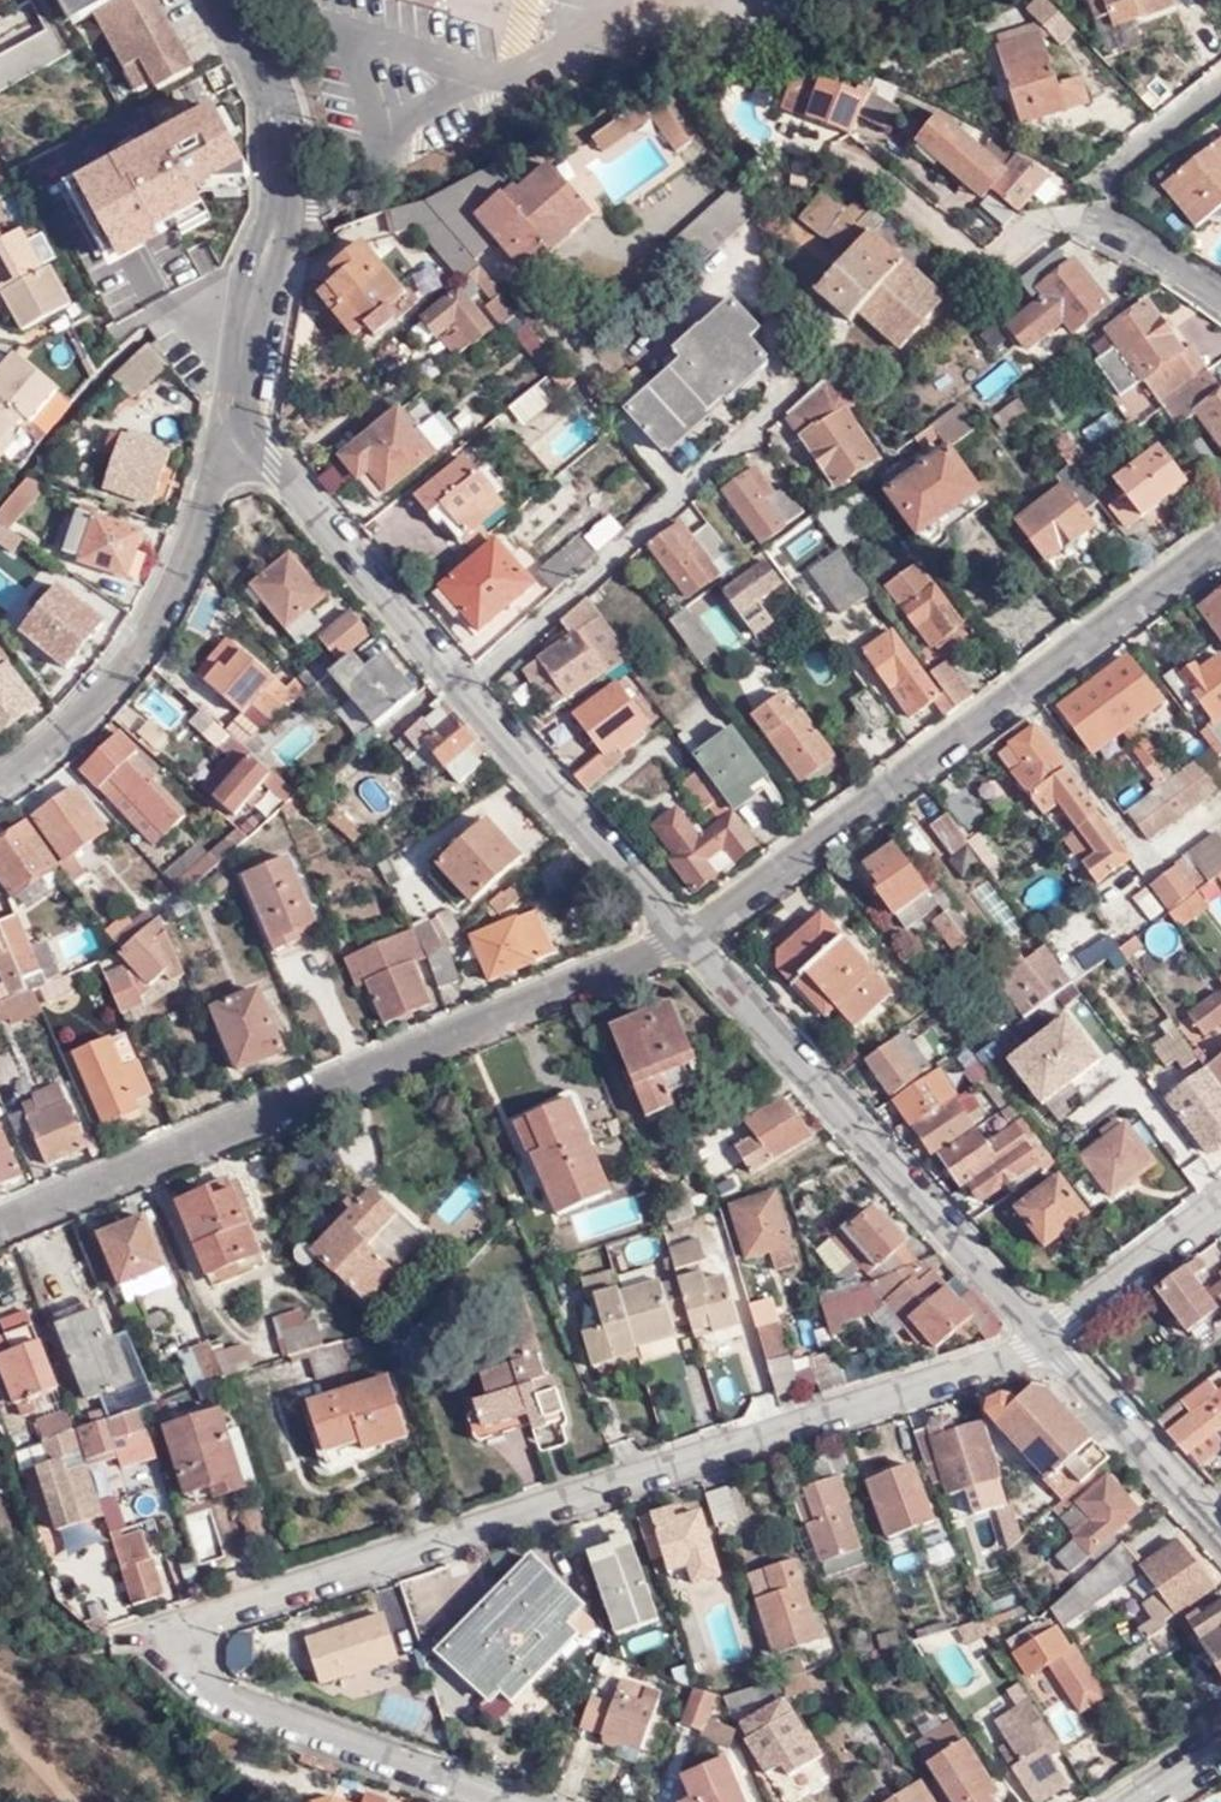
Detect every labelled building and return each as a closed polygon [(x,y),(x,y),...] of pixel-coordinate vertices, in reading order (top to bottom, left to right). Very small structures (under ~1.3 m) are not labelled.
[(75,13),(44,29),(0,52),(0,91),(84,46),(73,25),(72,23),(96,11),(116,0),(68,0),(75,13)] [(28,0),(0,0),(0,16),(28,0)] [(44,29),(75,13),(68,0),(28,0),(44,29)] [(97,13),(121,0),(116,0),(96,11),(97,13)] [(137,90),(154,82),(157,89),(187,73),(179,60),(184,58),(167,24),(162,26),(150,5),(155,2),(154,0),(121,0),(97,13),(137,90)] [(1045,0),(1042,0),(1029,12),(1040,23),(1056,40),(1063,47),(1078,33),(1045,0)] [(1095,19),(1107,15),(1112,28),(1173,6),(1171,0),(1088,0),(1095,19)] [(150,5),(162,26),(167,24),(155,2),(150,5)] [(1048,45),(1056,40),(1040,23),(1001,37),(1004,47),(1045,35),(1048,45)] [(1045,35),(1004,47),(1028,122),(1090,103),(1082,79),(1061,85),(1048,45),(1045,35)] [(179,60),(187,73),(191,71),(184,58),(179,60)] [(792,73),(779,105),(852,135),(859,118),(870,93),(860,88),(857,93),(816,77),(814,82),(792,73)] [(650,119),(658,131),(673,120),(654,93),(640,103),(650,119)] [(900,108),(870,93),(859,118),(888,131),(900,108)] [(79,158),(119,251),(217,208),(211,194),(258,174),(224,95),(79,158)] [(601,153),(650,119),(640,103),(591,138),(601,153)] [(1018,211),(1049,180),(1021,156),(1007,172),(944,117),(921,143),(983,197),(992,188),(1018,211)] [(673,120),(658,131),(673,154),(688,143),(673,120)] [(1172,178),(1166,170),(1155,178),(1195,228),(1220,206),(1220,139),(1172,178)] [(518,194),(499,173),(476,182),(433,198),(441,222),(467,252),(474,259),(497,240),(522,268),(544,248),(557,237),(550,229),(558,222),(570,235),(593,215),(549,166),(518,194)] [(758,205),(735,181),(669,244),(694,270),(758,205)] [(861,222),(824,189),(798,220),(824,238),(846,257),(814,293),(847,322),(848,324),(858,313),(905,262),(873,234),(884,222),(872,210),(861,222)] [(1003,225),(1014,213),(991,194),(981,205),(1003,225)] [(441,222),(433,198),(388,210),(394,234),(425,226),(441,222)] [(467,252),(441,222),(425,226),(456,262),(467,252)] [(550,254),(570,235),(558,222),(550,229),(557,237),(544,248),(550,254)] [(0,276),(0,315),(10,310),(21,331),(69,307),(49,269),(41,273),(20,232),(2,242),(0,239),(0,268),(2,267),(5,273),(0,276)] [(375,337),(419,300),(411,290),(404,297),(394,285),(413,270),(386,238),(368,253),(359,242),(335,262),(343,272),(317,294),(353,338),(367,327),(375,337)] [(1112,301),(1097,284),(1092,288),(1085,281),(1091,276),(1078,260),(1072,265),(1058,249),(1021,282),(1033,295),(1043,289),(1049,296),(1014,326),(1032,348),(1069,318),(1078,329),(1112,301)] [(478,265),(474,259),(467,252),(456,262),(449,268),(460,281),(478,265)] [(946,298),(905,262),(858,313),(899,351),(946,298)] [(500,292),(478,265),(460,281),(457,283),(461,287),(467,294),(478,284),(491,300),(500,292)] [(1092,288),(1097,284),(1091,276),(1085,281),(1092,288)] [(467,294),(461,287),(422,320),(437,338),(444,332),(461,352),(493,326),(467,294)] [(517,312),(500,292),(491,300),(483,306),(500,326),(502,324),(513,315),(517,312)] [(666,452),(768,355),(752,339),(761,329),(733,299),(666,362),(675,372),(656,389),(639,372),(614,395),(666,452)] [(1193,377),(1177,355),(1182,350),(1146,299),(1104,329),(1108,334),(1091,345),(1100,358),(1096,360),(1119,394),(1143,377),(1160,401),(1193,377)] [(533,337),(557,366),(560,364),(517,312),(513,315),(533,337)] [(502,324),(522,347),(533,337),(513,315),(502,324)] [(522,347),(546,375),(557,366),(533,337),(522,347)] [(1211,365),(1194,341),(1182,350),(1177,355),(1193,377),(1204,369),(1206,368),(1211,365)] [(147,345),(142,349),(114,373),(133,395),(167,366),(147,345)] [(7,433),(20,419),(26,423),(53,392),(13,355),(0,369),(0,442),(7,433)] [(562,393),(574,385),(557,366),(546,375),(562,393)] [(1160,401),(1162,405),(1197,379),(1207,371),(1206,368),(1204,369),(1193,377),(1160,401)] [(1207,371),(1197,379),(1162,405),(1179,427),(1198,413),(1220,443),(1220,389),(1207,371)] [(847,380),(840,380),(821,380),(812,388),(784,415),(836,487),(878,459),(843,410),(861,400),(847,380)] [(538,381),(507,403),(521,424),(553,402),(538,381)] [(1018,399),(1012,390),(999,400),(1005,409),(1007,406),(1018,399)] [(952,450),(980,428),(961,404),(933,425),(952,450)] [(1007,406),(1005,409),(994,418),(1003,429),(1017,418),(1007,406)] [(1086,443),(1117,428),(1108,409),(1077,424),(1086,443)] [(399,410),(342,458),(359,480),(369,472),(386,492),(433,453),(434,455),(449,443),(432,421),(418,433),(399,410)] [(1063,430),(1050,440),(1060,453),(1072,443),(1063,430)] [(105,450),(115,454),(122,434),(113,431),(105,450)] [(0,442),(0,453),(12,439),(7,433),(0,442)] [(122,434),(115,454),(104,486),(154,503),(172,453),(122,434)] [(1072,443),(1060,453),(1070,465),(1074,470),(1085,462),(1086,460),(1072,443)] [(1128,528),(1184,483),(1157,446),(1099,491),(1128,528)] [(885,493),(916,536),(940,517),(930,503),(967,476),(946,448),(885,493)] [(463,540),(504,504),(464,458),(416,499),(431,516),(437,510),(463,540)] [(1074,470),(1084,482),(1094,474),(1085,462),(1074,470)] [(1084,513),(1100,502),(1084,482),(1074,470),(1070,465),(1055,475),(1062,484),(1018,517),(1050,560),(1094,527),(1084,513)] [(765,541),(787,525),(766,500),(774,494),(755,471),(726,491),(765,541)] [(369,472),(359,480),(376,500),(386,492),(369,472)] [(42,483),(25,476),(13,489),(27,501),(42,483)] [(930,503),(940,517),(977,490),(967,476),(930,503)] [(858,523),(883,505),(863,478),(814,514),(838,548),(864,530),(858,523)] [(766,500),(787,525),(803,512),(784,486),(774,494),(766,500)] [(2,523),(8,526),(27,501),(13,489),(0,504),(0,521),(2,523)] [(79,562),(126,578),(135,552),(144,554),(151,534),(81,510),(67,553),(81,558),(79,562)] [(19,534),(8,526),(2,523),(0,526),(0,542),(9,548),(19,534)] [(712,564),(729,552),(707,523),(691,535),(699,546),(712,564)] [(686,599),(708,583),(688,555),(699,546),(691,535),(683,524),(649,548),(686,599)] [(552,591),(595,552),(578,533),(535,571),(552,591)] [(532,584),(489,534),(436,580),(440,585),(467,561),(471,565),(437,596),(456,618),(462,612),(480,631),(532,584)] [(719,574),(712,564),(699,546),(688,555),(708,583),(719,574)] [(842,615),(870,594),(839,551),(809,572),(842,615)] [(724,592),(754,633),(771,621),(757,602),(782,583),(765,560),(760,553),(741,566),(717,583),(724,592)] [(324,600),(289,557),(251,588),(299,646),(319,629),(307,614),(324,600)] [(962,626),(917,564),(884,587),(929,648),(962,626)] [(103,623),(60,588),(22,634),(65,670),(103,623)] [(719,593),(700,603),(725,651),(744,642),(719,593)] [(1202,608),(1220,633),(1220,594),(1202,608)] [(560,623),(587,599),(585,597),(558,621),(560,623)] [(548,710),(629,655),(610,629),(607,626),(587,599),(560,623),(564,630),(568,636),(563,640),(558,633),(541,646),(545,652),(520,669),(548,710)] [(666,621),(698,664),(716,650),(685,607),(666,621)] [(337,660),(370,632),(355,612),(321,640),(337,660)] [(563,640),(568,636),(564,630),(558,633),(563,640)] [(945,720),(957,712),(930,676),(926,678),(893,631),(860,655),(907,719),(932,702),(945,720)] [(224,665),(241,647),(232,639),(215,656),(224,665)] [(299,700),(307,693),(297,679),(286,688),(241,647),(224,665),(215,656),(200,673),(243,713),(255,702),(273,720),(286,710),(299,700)] [(1220,651),(1204,665),(1200,660),(1185,671),(1179,665),(1165,675),(1190,709),(1201,701),(1215,720),(1208,725),(1220,743),(1220,652),(1220,651)] [(326,654),(298,677),(310,691),(318,685),(332,675),(338,669),(326,654)] [(366,671),(354,656),(338,669),(332,675),(377,729),(391,718),(415,700),(419,696),(385,655),(366,671)] [(1094,683),(1127,726),(1160,701),(1128,657),(1094,683)] [(957,712),(974,699),(947,663),(930,676),(957,712)] [(36,707),(7,669),(2,674),(0,672),(0,736),(36,707)] [(1094,751),(1127,726),(1094,683),(1060,707),(1094,751)] [(576,780),(587,793),(646,738),(640,731),(646,726),(625,698),(630,693),(623,684),(577,718),(606,757),(576,780)] [(318,685),(310,691),(307,693),(299,700),(311,714),(330,699),(318,685)] [(891,723),(867,692),(852,703),(876,734),(891,723)] [(755,716),(803,783),(837,757),(804,711),(800,714),(786,695),(755,716)] [(424,713),(415,700),(391,718),(401,730),(424,713)] [(255,702),(243,713),(261,730),(273,720),(255,702)] [(483,749),(446,706),(399,745),(410,758),(426,745),(458,783),(482,763),(476,756),(483,749)] [(273,720),(261,730),(271,740),(294,720),(286,710),(273,720)] [(243,713),(226,730),(233,736),(243,745),(261,730),(243,713)] [(1001,755),(1032,797),(1067,771),(1028,719),(1013,730),(1021,740),(1001,755)] [(1120,736),(1143,767),(1161,754),(1139,723),(1120,736)] [(261,730),(243,745),(244,746),(254,755),(271,740),(261,730)] [(770,782),(732,730),(695,756),(734,809),(770,782)] [(82,772),(100,790),(109,781),(164,835),(184,816),(150,782),(148,784),(128,763),(137,754),(120,735),(82,772)] [(243,745),(233,736),(221,748),(232,758),(234,759),(238,754),(247,763),(219,797),(239,815),(250,801),(256,807),(266,796),(259,790),(266,782),(288,803),(299,794),(275,773),(273,775),(242,749),(244,746),(243,745)] [(1169,782),(1212,751),(1211,749),(1168,780),(1169,782)] [(1220,785),(1220,762),(1212,751),(1169,782),(1189,809),(1220,785)] [(234,759),(232,758),(208,786),(219,797),(247,763),(238,754),(234,759)] [(837,757),(803,783),(808,790),(843,764),(837,757)] [(719,820),(733,809),(701,767),(683,782),(703,810),(707,806),(719,820)] [(1059,808),(1077,832),(1099,816),(1067,771),(1032,797),(1047,816),(1059,808)] [(1133,809),(1169,782),(1168,780),(1126,811),(1127,813),(1133,809)] [(109,781),(100,790),(155,844),(164,835),(109,781)] [(1153,836),(1189,809),(1169,782),(1133,809),(1153,836)] [(105,834),(76,791),(34,819),(64,861),(61,863),(73,879),(85,869),(75,854),(105,834)] [(325,817),(355,842),(363,832),(335,808),(325,817)] [(1153,836),(1133,809),(1127,813),(1147,840),(1153,836)] [(454,847),(436,863),(471,903),(522,857),(483,811),(450,841),(454,847)] [(734,862),(758,845),(736,814),(704,838),(696,827),(691,832),(675,811),(651,828),(674,858),(669,861),(693,892),(718,873),(710,861),(724,849),(734,862)] [(260,813),(240,831),(248,838),(268,821),(260,813)] [(956,858),(972,846),(970,844),(950,816),(934,829),(956,858)] [(1099,816),(1077,832),(1095,855),(1083,864),(1099,885),(1121,868),(1133,860),(1099,816)] [(29,823),(0,842),(0,878),(14,898),(58,868),(29,823)] [(972,846),(985,864),(994,858),(979,837),(970,844),(972,846)] [(174,882),(200,857),(191,846),(164,872),(174,882)] [(934,894),(898,846),(868,868),(881,887),(879,889),(908,928),(942,904),(934,894)] [(185,895),(219,864),(207,851),(200,857),(174,882),(185,895)] [(1198,892),(1199,891),(1196,887),(1207,879),(1189,854),(1175,865),(1177,867),(1197,894),(1198,892)] [(394,882),(407,876),(398,857),(385,864),(394,882)] [(301,933),(320,927),(294,859),(246,879),(277,954),(304,943),(301,933)] [(1183,903),(1197,894),(1177,867),(1164,877),(1183,903)] [(489,903),(515,880),(511,875),(485,899),(489,903)] [(1152,886),(1171,911),(1183,903),(1164,877),(1152,886)] [(524,891),(515,880),(489,903),(498,914),(524,891)] [(942,904),(948,912),(967,938),(978,930),(946,886),(934,894),(942,904)] [(1181,926),(1208,906),(1198,892),(1197,894),(1183,903),(1171,911),(1179,922),(1181,926)] [(1095,905),(1052,927),(1077,974),(1120,952),(1095,905)] [(430,918),(413,927),(414,930),(427,957),(428,959),(445,943),(460,930),(449,908),(436,914),(438,917),(431,921),(430,918)] [(488,981),(555,954),(539,910),(471,937),(488,981)] [(131,924),(141,934),(155,921),(146,911),(131,924)] [(1128,960),(1179,922),(1171,911),(1120,948),(1128,960)] [(956,952),(970,942),(967,938),(948,912),(934,922),(956,952)] [(28,991),(32,990),(41,986),(58,979),(42,940),(27,947),(13,914),(0,920),(0,928),(28,991)] [(806,973),(836,1007),(852,1026),(892,991),(826,914),(780,953),(776,967),(793,985),(795,982),(806,973)] [(110,981),(116,996),(118,1002),(122,1012),(144,1003),(141,996),(152,986),(149,984),(163,971),(170,979),(184,973),(160,917),(155,921),(141,934),(124,949),(122,951),(119,953),(129,964),(135,971),(110,981)] [(122,951),(124,949),(141,934),(131,924),(112,940),(122,951)] [(3,983),(0,985),(0,1003),(28,991),(0,928),(0,976),(3,983)] [(427,957),(414,930),(357,954),(368,982),(385,1023),(432,1003),(416,962),(427,957)] [(428,959),(440,989),(460,981),(445,943),(428,959)] [(1026,1017),(1073,982),(1046,945),(1024,962),(1017,952),(991,971),(1026,1017)] [(368,982),(357,954),(346,958),(357,987),(368,982)] [(86,967),(101,1005),(115,999),(108,982),(105,974),(100,962),(86,967)] [(106,973),(110,981),(135,971),(129,964),(106,973)] [(825,1017),(836,1007),(806,973),(795,982),(825,1017)] [(74,993),(67,975),(58,979),(41,986),(49,1004),(74,993)] [(108,982),(115,999),(121,1012),(122,1012),(118,1002),(116,996),(110,981),(108,982)] [(32,990),(39,1008),(49,1004),(41,986),(32,990)] [(41,1011),(39,1008),(32,990),(28,991),(0,1003),(0,1022),(10,1018),(13,1024),(41,1011)] [(1220,1022),(1220,994),(1219,991),(1180,1021),(1196,1041),(1220,1022)] [(239,1072),(282,1053),(259,994),(214,1012),(239,1072)] [(101,1005),(107,1020),(121,1014),(115,999),(101,1005)] [(698,1063),(673,1005),(612,1031),(649,1120),(673,1111),(665,1091),(691,1080),(686,1068),(698,1063)] [(1006,1056),(1043,1102),(1105,1053),(1068,1007),(1006,1056)] [(1159,1023),(1169,1036),(1177,1030),(1167,1016),(1159,1023)] [(1152,1049),(1164,1065),(1174,1058),(1183,1070),(1197,1059),(1192,1052),(1177,1030),(1169,1036),(1152,1049)] [(921,1034),(911,1041),(903,1031),(864,1060),(890,1096),(929,1069),(923,1059),(934,1052),(921,1034)] [(73,1052),(102,1123),(123,1115),(119,1105),(152,1092),(127,1033),(111,1041),(110,1037),(73,1052)] [(1215,1065),(1200,1047),(1195,1051),(1220,1086),(1220,1061),(1215,1065)] [(994,1056),(983,1063),(991,1074),(1002,1067),(994,1056)] [(1220,1144),(1220,1090),(1206,1070),(1165,1101),(1205,1155),(1220,1144)] [(1003,1111),(1013,1103),(1012,1102),(991,1074),(982,1081),(1003,1111)] [(896,1099),(922,1081),(929,1077),(927,1075),(891,1099),(893,1101),(896,1099)] [(912,1128),(957,1096),(944,1078),(934,1085),(929,1077),(922,1081),(896,1099),(893,1101),(912,1128)] [(30,1096),(32,1101),(38,1114),(66,1103),(58,1086),(30,1096)] [(979,1106),(968,1090),(917,1127),(913,1130),(931,1154),(984,1117),(977,1108),(979,1106)] [(771,1091),(737,1111),(747,1123),(781,1103),(771,1091)] [(1013,1103),(1023,1117),(1033,1109),(1022,1095),(1012,1102),(1013,1103)] [(545,1151),(533,1157),(557,1214),(612,1192),(574,1099),(531,1117),(545,1151)] [(38,1114),(32,1101),(20,1106),(45,1165),(85,1147),(66,1103),(38,1114)] [(781,1103),(747,1123),(757,1135),(735,1150),(753,1174),(814,1138),(785,1101),(781,1103)] [(528,1159),(533,1157),(545,1151),(531,1117),(514,1124),(528,1159)] [(940,1156),(964,1189),(970,1185),(1028,1143),(1031,1141),(1018,1123),(990,1143),(978,1128),(940,1156)] [(1153,1163),(1126,1124),(1081,1159),(1109,1195),(1153,1163)] [(21,1175),(0,1126),(0,1184),(21,1175)] [(1028,1143),(970,1185),(983,1204),(1041,1161),(1028,1143)] [(359,1299),(420,1234),(361,1179),(341,1199),(350,1208),(315,1245),(310,1242),(303,1242),(297,1246),(295,1253),(296,1260),(306,1266),(317,1266),(321,1262),(359,1299)] [(1042,1247),(1084,1215),(1057,1179),(1015,1211),(1042,1247)] [(265,1260),(234,1183),(181,1205),(214,1280),(265,1260)] [(748,1259),(771,1253),(791,1247),(793,1245),(778,1195),(732,1209),(748,1259)] [(877,1277),(908,1267),(897,1254),(907,1245),(874,1208),(836,1241),(855,1262),(858,1259),(870,1274),(873,1272),(877,1277)] [(121,1286),(164,1268),(143,1218),(100,1236),(121,1286)] [(670,1257),(676,1276),(690,1320),(696,1336),(713,1330),(715,1334),(739,1327),(724,1279),(705,1285),(702,1277),(694,1279),(691,1267),(705,1263),(697,1241),(668,1250),(668,1251),(670,1257)] [(855,1262),(836,1241),(822,1254),(843,1276),(855,1262)] [(791,1247),(771,1253),(776,1272),(797,1266),(791,1247)] [(668,1258),(688,1319),(694,1336),(696,1336),(690,1320),(676,1276),(670,1257),(668,1258)] [(623,1314),(635,1349),(656,1343),(652,1331),(688,1319),(668,1258),(659,1261),(665,1278),(655,1281),(656,1284),(617,1296),(619,1300),(623,1314)] [(1207,1269),(1200,1259),(1156,1292),(1189,1335),(1220,1311),(1209,1296),(1195,1278),(1207,1269)] [(979,1328),(992,1344),(1003,1341),(1006,1327),(974,1292),(963,1300),(931,1264),(823,1299),(835,1339),(849,1335),(847,1328),(877,1318),(887,1308),(906,1329),(914,1323),(929,1340),(940,1352),(960,1334),(974,1321),(979,1328)] [(615,1363),(637,1355),(635,1351),(623,1314),(619,1300),(617,1296),(611,1275),(581,1287),(586,1304),(594,1301),(604,1331),(584,1339),(595,1373),(615,1366),(615,1363)] [(1220,1311),(1220,1287),(1209,1296),(1220,1311)] [(515,1357),(540,1349),(524,1301),(499,1310),(515,1357)] [(93,1413),(97,1424),(142,1407),(145,1406),(156,1402),(129,1336),(113,1344),(98,1309),(61,1326),(90,1398),(106,1392),(111,1406),(93,1413)] [(8,1336),(35,1324),(31,1311),(4,1322),(8,1336)] [(965,1340),(979,1328),(974,1321),(960,1334),(965,1340)] [(914,1323),(906,1329),(922,1347),(929,1340),(914,1323)] [(61,1390),(35,1324),(8,1336),(16,1354),(1,1359),(19,1405),(21,1405),(26,1417),(41,1411),(37,1399),(61,1390)] [(758,1331),(778,1397),(800,1389),(780,1325),(758,1331)] [(652,1331),(656,1343),(673,1337),(670,1326),(652,1331)] [(279,1338),(285,1361),(307,1354),(320,1351),(314,1328),(279,1338)] [(8,1336),(0,1339),(0,1356),(1,1359),(16,1354),(8,1336)] [(352,1371),(343,1344),(320,1351),(307,1354),(316,1382),(352,1371)] [(217,1360),(212,1345),(196,1352),(207,1384),(211,1383),(225,1378),(217,1360)] [(217,1360),(225,1378),(261,1367),(252,1347),(217,1360)] [(549,1383),(540,1360),(478,1381),(483,1398),(470,1402),(475,1414),(470,1416),(479,1444),(492,1440),(490,1433),(532,1419),(537,1433),(571,1423),(557,1380),(549,1383)] [(846,1374),(850,1388),(863,1384),(859,1369),(846,1374)] [(215,1394),(229,1389),(225,1378),(211,1383),(215,1394)] [(411,1439),(391,1380),(309,1408),(325,1457),(361,1445),(365,1456),(411,1439)] [(1182,1404),(1190,1415),(1218,1392),(1211,1382),(1182,1404)] [(1051,1393),(1031,1389),(1017,1402),(1009,1394),(998,1395),(988,1406),(986,1416),(999,1429),(995,1435),(1018,1458),(1022,1455),(1047,1479),(1041,1486),(1058,1503),(1098,1469),(1110,1459),(1051,1393)] [(1188,1458),(1191,1455),(1220,1432),(1220,1394),(1169,1438),(1188,1458)] [(97,1424),(90,1426),(80,1430),(90,1460),(119,1450),(116,1439),(149,1429),(142,1407),(97,1424)] [(38,1421),(45,1442),(78,1431),(70,1409),(38,1421)] [(249,1490),(224,1411),(165,1429),(186,1499),(202,1493),(206,1504),(249,1490)] [(930,1430),(915,1436),(926,1468),(941,1462),(952,1496),(1000,1481),(984,1427),(959,1433),(954,1419),(946,1417),(933,1422),(930,1430)] [(160,1459),(149,1429),(116,1439),(119,1450),(125,1470),(160,1459)] [(78,1431),(45,1442),(52,1464),(41,1468),(60,1534),(87,1525),(83,1513),(104,1506),(90,1460),(80,1430),(78,1431)] [(1191,1455),(1203,1470),(1220,1455),(1220,1432),(1191,1455)] [(853,1472),(845,1451),(813,1462),(820,1484),(795,1493),(825,1579),(866,1564),(845,1503),(852,1500),(844,1476),(853,1472)] [(889,1540),(936,1525),(917,1469),(870,1484),(889,1540)] [(1098,1469),(1058,1503),(1051,1510),(1059,1518),(1076,1504),(1087,1516),(1072,1529),(1078,1535),(1053,1555),(1068,1572),(1139,1512),(1108,1475),(1105,1477),(1098,1469)] [(729,1486),(707,1494),(717,1525),(739,1517),(729,1486)] [(1023,1536),(1011,1499),(998,1504),(1011,1547),(1023,1536)] [(83,1513),(87,1525),(107,1519),(104,1506),(83,1513)] [(640,1524),(652,1561),(667,1556),(674,1576),(693,1569),(698,1583),(722,1575),(703,1517),(679,1525),(675,1512),(640,1524)] [(632,1540),(627,1527),(608,1533),(611,1539),(586,1547),(591,1561),(617,1553),(614,1545),(632,1540)] [(124,1569),(154,1559),(144,1529),(113,1538),(124,1569)] [(615,1632),(658,1617),(632,1540),(614,1545),(617,1553),(591,1561),(615,1632)] [(1141,1569),(1123,1544),(1051,1605),(1065,1627),(1140,1571),(1142,1570),(1141,1569)] [(1177,1544),(1141,1569),(1142,1570),(1140,1571),(1155,1593),(1140,1605),(1148,1620),(1134,1630),(1144,1643),(1149,1639),(1168,1628),(1170,1626),(1166,1622),(1213,1589),(1177,1544)] [(578,1600),(531,1553),(438,1647),(486,1695),(497,1686),(508,1697),(575,1628),(563,1616),(578,1600)] [(124,1569),(134,1603),(166,1594),(155,1559),(154,1559),(124,1569)] [(775,1652),(820,1637),(795,1559),(750,1573),(775,1652)] [(1189,1623),(1220,1669),(1220,1603),(1189,1623)] [(319,1679),(396,1653),(381,1610),(304,1636),(319,1679)] [(1080,1710),(1108,1693),(1096,1674),(1075,1643),(1069,1647),(1050,1618),(1035,1626),(1033,1624),(1013,1637),(1020,1649),(1016,1651),(1031,1674),(1049,1661),(1080,1710)] [(1177,1642),(1168,1628),(1149,1639),(1160,1653),(1177,1642)] [(228,1636),(225,1645),(225,1662),(227,1651),(232,1642),(240,1637),(235,1629),(228,1636)] [(227,1651),(225,1662),(229,1670),(235,1675),(244,1660),(244,1645),(240,1637),(232,1642),(227,1651)] [(783,1679),(805,1673),(800,1656),(778,1663),(783,1679)] [(606,1658),(600,1674),(614,1679),(617,1673),(621,1663),(611,1659),(606,1658)] [(657,1688),(662,1676),(621,1663),(617,1673),(657,1688)] [(811,1688),(805,1673),(783,1679),(778,1680),(787,1694),(811,1688)] [(731,1710),(787,1694),(778,1680),(769,1683),(726,1696),(731,1710)] [(641,1752),(662,1695),(623,1684),(615,1705),(603,1733),(606,1744),(616,1747),(619,1743),(641,1752)] [(701,1731),(707,1715),(714,1697),(693,1690),(680,1723),(701,1731)] [(418,1728),(424,1706),(387,1695),(381,1717),(418,1728)] [(591,1696),(580,1725),(603,1733),(615,1705),(591,1696)] [(1035,1801),(1036,1801),(1066,1782),(1049,1754),(1060,1746),(1031,1702),(1027,1696),(994,1718),(1021,1760),(1011,1766),(1035,1801)] [(789,1776),(825,1755),(810,1732),(807,1734),(786,1699),(742,1723),(746,1731),(744,1733),(766,1774),(783,1765),(789,1776)] [(736,1726),(707,1715),(701,1731),(699,1736),(729,1748),(736,1726)] [(917,1744),(929,1765),(965,1741),(952,1721),(917,1744)] [(929,1765),(953,1801),(997,1801),(1006,1796),(998,1783),(994,1785),(965,1741),(929,1765)] [(727,1755),(682,1773),(689,1793),(677,1799),(679,1801),(746,1801),(727,1755)] [(922,1781),(888,1801),(935,1801),(922,1781)] [(364,1790),(360,1801),(396,1801),(364,1790)]
